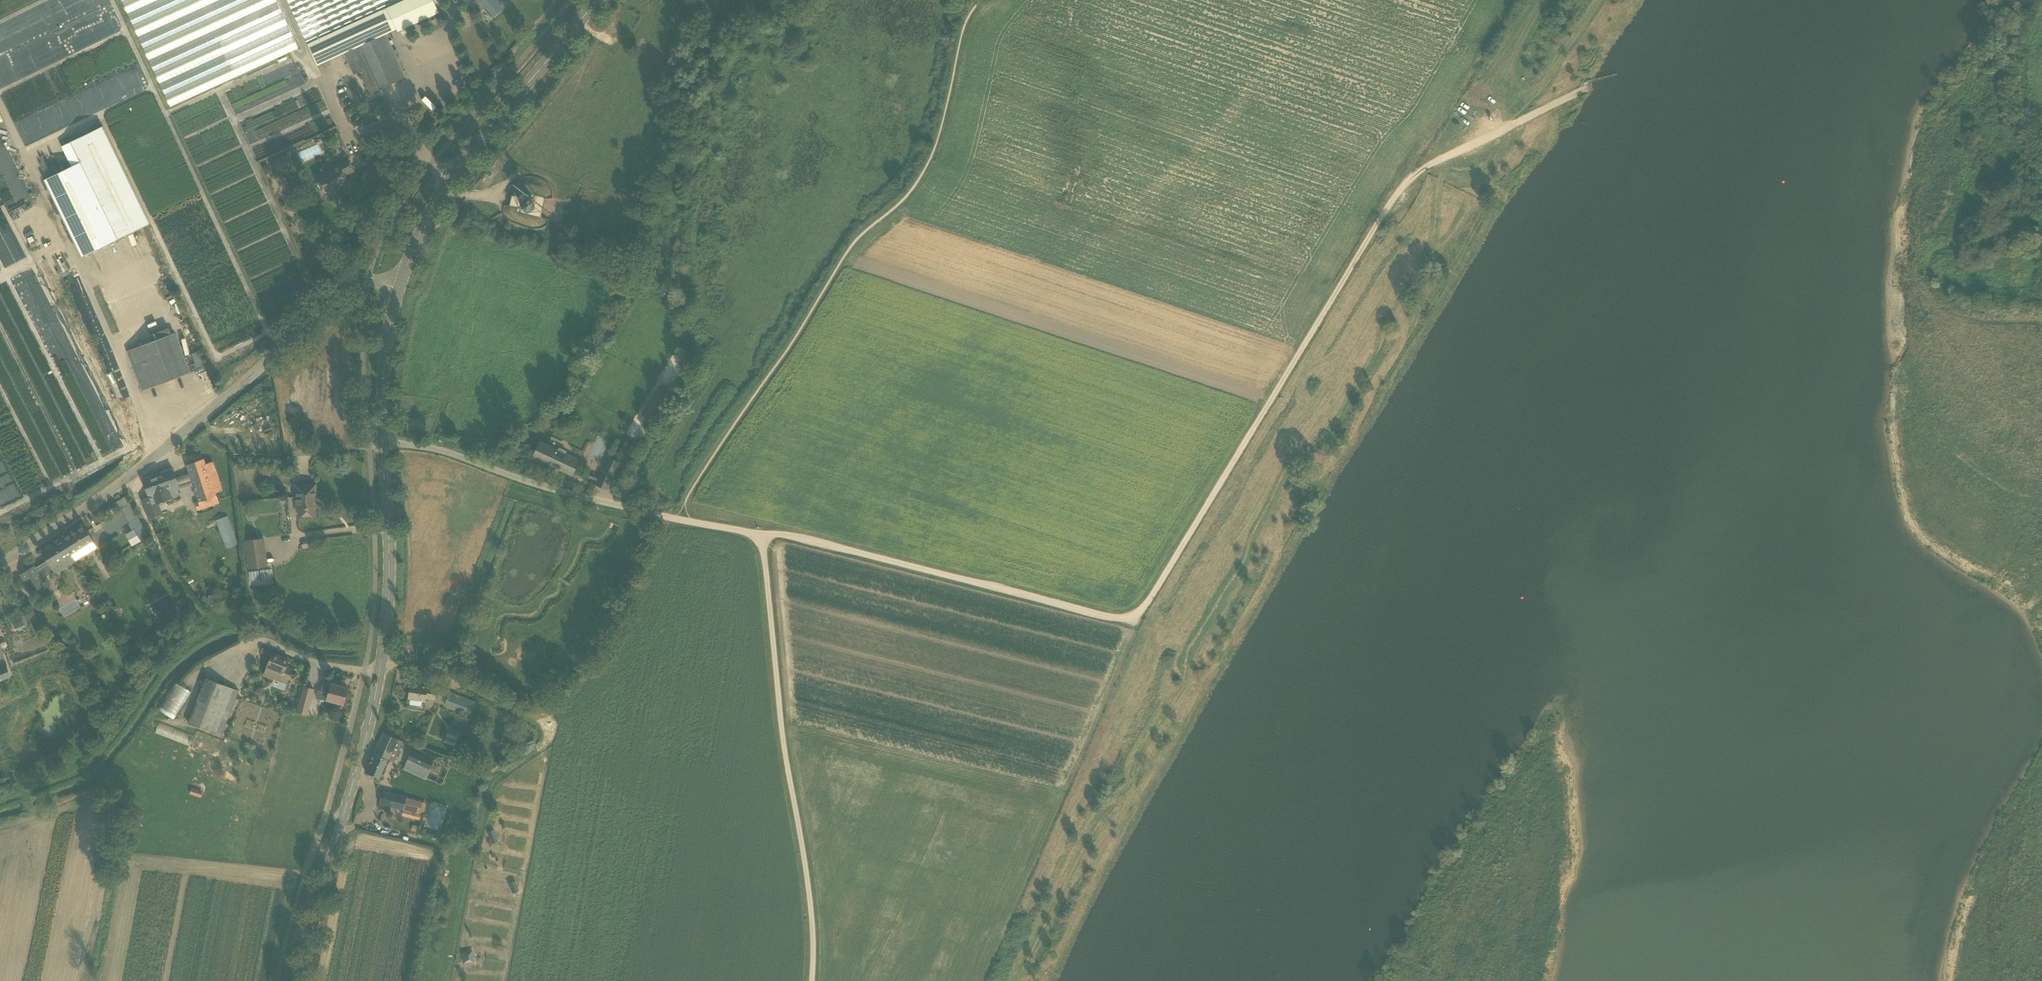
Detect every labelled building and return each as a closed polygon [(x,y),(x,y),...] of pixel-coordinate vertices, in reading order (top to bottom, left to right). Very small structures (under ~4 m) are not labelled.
[(170,106),(298,48),(277,0),(122,0),(170,106)] [(307,44),(317,65),(344,53),(354,74),(360,72),(370,94),(401,79),(381,35),(397,28),(398,30),(438,12),(435,4),(433,0),(288,0),(307,44)] [(489,9),(499,0),(481,0),(489,9)] [(103,126),(62,146),(72,166),(43,180),(81,257),(150,223),(103,126)] [(282,169),(277,158),(270,162),(275,172),(282,169)] [(353,171),(347,158),(330,166),(332,168),(316,175),(325,194),(326,194),(325,193),(324,191),(327,190),(329,189),(334,187),(335,189),(348,183),(344,175),(353,171)] [(533,198),(532,198),(531,197),(530,197),(529,197),(528,197),(527,197),(526,197),(525,198),(524,198),(523,199),(522,200),(521,201),(521,202),(521,203),(521,205),(521,206),(521,207),(522,207),(522,208),(523,209),(524,210),(525,210),(526,211),(527,211),(528,211),(529,211),(530,211),(531,211),(532,210),(533,210),(533,209),(534,208),(535,207),(535,206),(535,205),(535,204),(535,203),(535,202),(535,201),(534,200),(533,199),(533,198)] [(190,372),(175,332),(128,350),(143,390),(190,372)] [(192,354),(197,367),(202,365),(198,352),(192,354)] [(654,422),(670,395),(658,388),(643,413),(644,413),(643,415),(654,422)] [(79,416),(88,415),(87,405),(78,406),(79,416)] [(423,429),(423,420),(407,421),(407,430),(423,429)] [(572,474),(579,461),(540,442),(533,456),(572,474)] [(608,456),(602,471),(613,476),(619,461),(608,456)] [(187,464),(198,501),(195,502),(197,511),(201,509),(219,504),(220,503),(219,500),(217,496),(228,492),(224,481),(221,482),(214,461),(206,464),(204,458),(187,464)] [(179,486),(173,468),(172,468),(143,479),(149,497),(154,495),(157,503),(173,497),(173,496),(180,493),(177,487),(179,486)] [(295,485),(295,496),(316,494),(316,484),(295,485)] [(317,498),(316,494),(295,496),(296,509),(298,508),(298,516),(316,515),(315,498),(317,498)] [(216,520),(225,544),(226,548),(239,544),(228,515),(216,520)] [(139,518),(130,523),(139,540),(147,534),(139,518)] [(76,562),(98,548),(84,525),(62,538),(76,562)] [(55,574),(76,562),(62,538),(41,552),(47,561),(36,568),(34,565),(20,574),(32,593),(47,584),(38,570),(49,564),(55,574)] [(245,540),(248,568),(266,566),(263,538),(245,540)] [(272,569),(250,570),(251,585),(273,584),(272,569)] [(217,597),(209,595),(206,604),(215,606),(217,597)] [(122,615),(117,608),(111,612),(116,619),(122,615)] [(23,621),(14,624),(16,630),(25,627),(23,621)] [(59,642),(73,659),(80,653),(66,636),(59,642)] [(12,676),(0,643),(0,681),(12,676)] [(286,684),(290,674),(284,672),(289,660),(273,653),(264,675),(286,684)] [(188,723),(221,735),(238,690),(206,678),(188,723)] [(158,709),(174,719),(192,692),(177,682),(158,709)] [(316,698),(338,703),(342,704),(343,703),(344,703),(348,688),(324,682),(321,690),(318,689),(316,698)] [(434,699),(436,688),(427,687),(427,686),(411,684),(409,698),(410,698),(409,705),(421,706),(422,700),(426,701),(426,698),(434,699)] [(297,712),(307,714),(314,689),(303,686),(297,712)] [(449,692),(445,703),(471,713),(476,702),(449,692)] [(160,722),(156,734),(190,747),(195,735),(160,722)] [(444,742),(456,746),(460,733),(448,730),(444,742)] [(397,744),(399,739),(384,732),(366,772),(381,779),(390,760),(394,762),(401,746),(397,744)] [(413,747),(407,762),(429,771),(435,757),(413,747)] [(190,794),(201,797),(203,791),(192,788),(190,794)] [(380,803),(403,810),(402,816),(411,818),(411,817),(413,818),(414,813),(420,814),(423,801),(383,791),(380,803)] [(468,827),(461,821),(455,827),(461,834),(468,827)] [(492,843),(498,841),(495,833),(489,835),(492,843)] [(463,950),(464,962),(474,962),(474,950),(463,950)]
